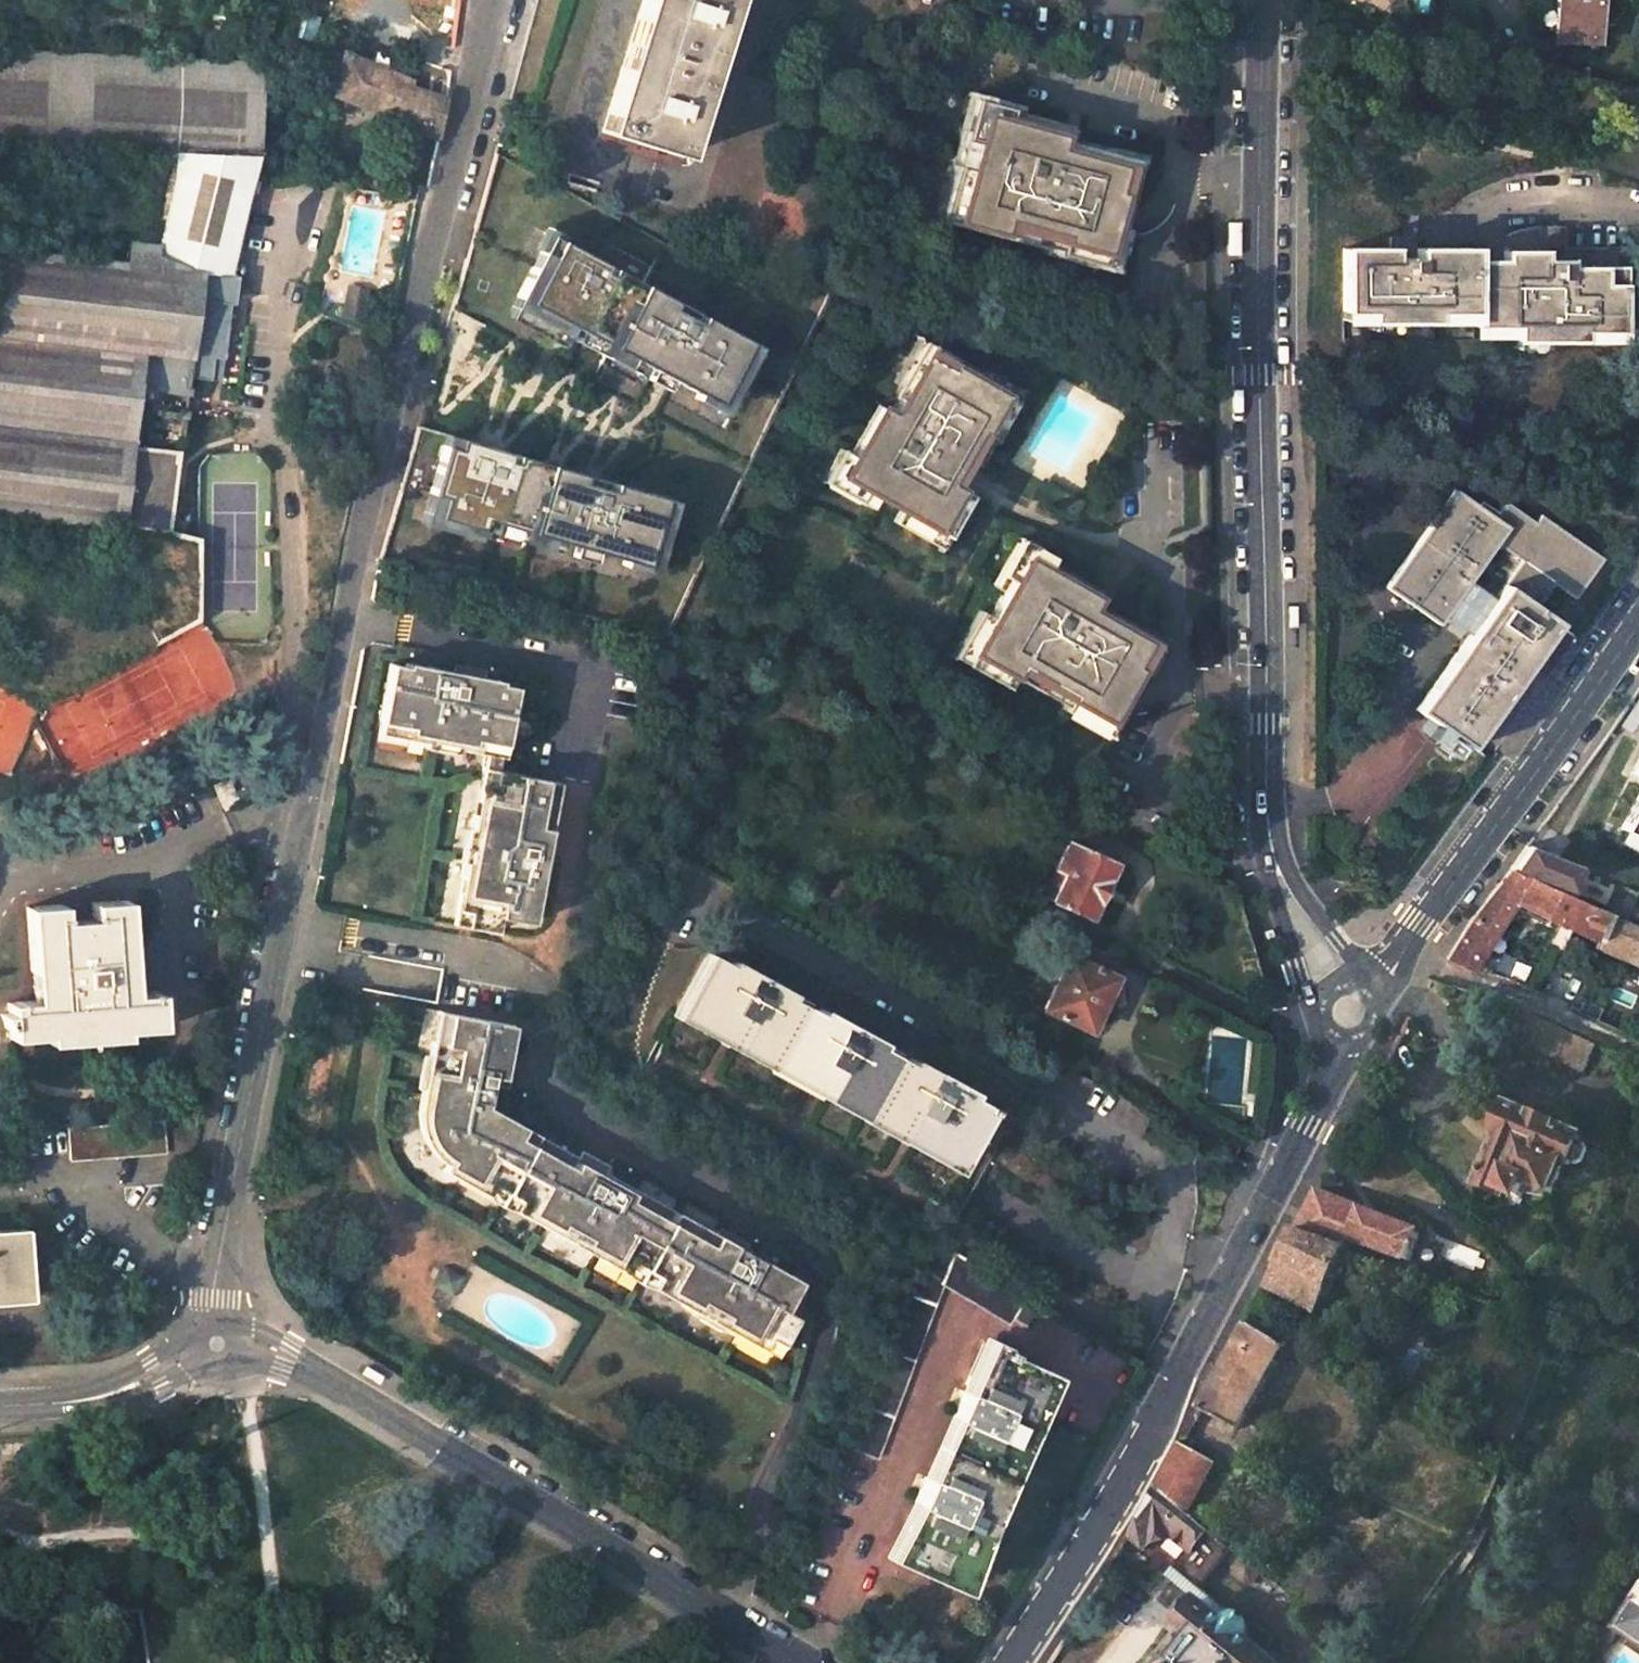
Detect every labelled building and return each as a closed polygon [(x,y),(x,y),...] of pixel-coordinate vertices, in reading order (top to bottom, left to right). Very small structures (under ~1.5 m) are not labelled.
[(604,133),(682,158),(731,0),(645,0),(604,133)] [(1554,40),(1597,40),(1598,0),(1555,0),(1554,40)] [(174,145),(172,178),(156,243),(125,238),(123,259),(0,244),(0,515),(123,530),(133,443),(140,388),(144,351),(192,355),(197,298),(229,302),(234,303),(235,295),(237,275),(232,275),(252,188),(261,149),(266,61),(0,47),(0,139),(174,145)] [(415,84),(394,76),(399,65),(352,47),(348,56),(329,50),(321,70),(339,78),(334,93),(439,133),(447,82),(421,73),(415,84)] [(984,114),(1006,120),(1010,107),(974,96),(959,151),(973,155),(984,114)] [(1114,190),(1120,165),(1084,155),(1057,148),(1061,135),(1006,120),(984,114),(973,155),(969,168),(955,220),(1000,232),(1004,217),(1033,226),(1062,234),(1060,240),(1103,252),(1110,225),(1119,192),(1114,190)] [(1086,147),(1084,155),(1120,165),(1121,165),(1114,190),(1119,192),(1126,196),(1137,157),(1086,147)] [(969,168),(955,165),(941,216),(955,220),(969,168)] [(1033,226),(1004,217),(1000,232),(1029,240),(1033,226)] [(1124,228),(1110,225),(1103,252),(1060,240),(1057,252),(1113,269),(1124,228)] [(1390,248),(1343,248),(1342,311),(1368,311),(1368,319),(1397,319),(1433,318),(1432,309),(1461,309),(1470,309),(1470,323),(1484,323),(1512,322),(1513,337),(1544,336),(1580,335),(1580,326),(1617,325),(1617,249),(1564,248),(1565,236),(1539,236),(1539,227),(1535,227),(1532,228),(1527,228),(1524,229),(1521,230),(1518,231),(1513,232),(1507,235),(1507,248),(1502,248),(1501,267),(1485,267),(1486,248),(1443,248),(1417,248),(1416,237),(1403,237),(1390,237),(1390,248)] [(1539,227),(1539,236),(1565,236),(1564,227),(1554,227),(1539,227)] [(553,252),(559,242),(561,237),(546,229),(535,251),(540,253),(543,246),(553,252)] [(714,406),(747,344),(699,318),(696,324),(690,321),(693,315),(611,270),(607,276),(600,272),(603,266),(559,242),(553,252),(543,246),(540,253),(515,299),(532,308),(526,318),(563,338),(568,328),(577,332),(605,347),(658,376),(714,406)] [(375,290),(350,285),(344,314),(370,319),(375,290)] [(192,355),(190,376),(210,379),(213,357),(223,358),(229,302),(197,298),(192,355)] [(532,308),(515,299),(505,318),(553,344),(557,347),(563,338),(526,318),(532,308)] [(1432,309),(1433,318),(1461,318),(1461,309),(1432,309)] [(1368,311),(1342,311),(1343,320),(1368,319),(1368,311)] [(1397,319),(1368,319),(1369,328),(1398,328),(1397,319)] [(1512,322),(1484,323),(1484,337),(1513,337),(1512,322)] [(605,347),(577,332),(571,341),(600,357),(605,347)] [(1545,345),(1544,336),(1513,337),(1513,346),(1545,345)] [(923,360),(948,374),(951,369),(954,363),(919,343),(894,385),(905,391),(923,360)] [(190,376),(192,355),(144,351),(140,388),(188,394),(190,376)] [(213,357),(210,379),(221,380),(223,358),(213,357)] [(890,416),(879,410),(850,459),(839,479),(873,499),(897,513),(932,534),(955,509),(944,499),(985,422),(989,424),(1004,399),(979,385),(951,369),(948,374),(923,360),(905,391),(890,416)] [(1004,399),(989,424),(1000,430),(1020,395),(985,375),(979,385),(1004,399)] [(452,450),(455,439),(444,436),(442,447),(452,450)] [(640,567),(660,499),(588,478),(483,448),(455,439),(452,450),(442,447),(428,494),(440,498),(434,518),(476,530),(479,520),(492,523),(523,533),(640,567)] [(133,443),(123,530),(169,535),(179,449),(133,443)] [(838,452),(819,484),(866,511),(873,499),(839,479),(850,459),(838,452)] [(440,498),(428,494),(419,526),(473,541),(476,530),(434,518),(440,498)] [(1571,599),(1597,561),(1536,519),(1531,527),(1502,507),(1493,521),(1456,495),(1389,591),(1437,625),(1445,613),(1473,632),(1417,713),(1467,750),(1477,736),(1546,636),(1553,625),(1534,612),(1552,586),(1571,599)] [(932,534),(897,513),(890,525),(937,552),(960,514),(955,509),(932,534)] [(523,533),(492,523),(489,535),(520,544),(523,533)] [(989,590),(1001,597),(1024,557),(1044,569),(1048,561),(1016,543),(989,590)] [(397,558),(412,562),(414,553),(400,550),(397,558)] [(1001,597),(987,621),(966,657),(990,672),(1007,680),(1014,667),(1040,683),(1066,697),(1104,719),(1119,695),(1135,667),(1130,663),(1145,640),(1100,615),(1087,607),(1093,596),(1044,569),(1024,557),(1001,597)] [(1163,636),(1104,609),(1100,615),(1145,640),(1130,663),(1135,667),(1140,669),(1163,636)] [(966,657),(987,621),(975,614),(948,661),(984,682),(990,672),(966,657)] [(473,737),(505,742),(516,685),(500,682),(501,679),(486,675),(454,669),(407,661),(406,664),(391,661),(380,719),(412,725),(473,737)] [(454,669),(486,675),(488,667),(471,664),(456,662),(454,669)] [(1040,683),(1014,667),(1007,680),(1033,695),(1040,683)] [(1104,719),(1066,697),(1060,707),(1110,738),(1129,701),(1119,695),(1104,719)] [(412,725),(380,719),(378,730),(409,736),(412,725)] [(497,770),(505,742),(473,737),(471,748),(486,751),(483,767),(497,770)] [(483,767),(474,811),(481,813),(484,798),(491,799),(497,770),(483,767)] [(1635,769),(1629,782),(1638,786),(1638,771),(1635,769)] [(465,853),(462,875),(462,876),(468,877),(466,892),(472,893),(467,924),(496,930),(499,914),(532,920),(550,826),(544,825),(548,807),(529,803),(534,776),(497,770),(491,799),(484,798),(481,813),(474,811),(470,834),(476,835),(471,855),(465,853)] [(550,826),(558,780),(548,778),(534,776),(529,803),(548,807),(544,825),(550,826)] [(1628,822),(1638,827),(1638,799),(1628,822)] [(1628,822),(1622,833),(1638,842),(1638,827),(1628,822)] [(476,835),(470,834),(465,853),(471,855),(476,835)] [(1074,849),(1055,840),(1043,869),(1052,874),(1042,896),(1086,915),(1110,860),(1075,845),(1074,849)] [(1526,845),(1510,868),(1568,891),(1578,866),(1573,863),(1555,856),(1526,845)] [(1469,920),(1447,957),(1469,971),(1511,902),(1520,905),(1537,882),(1508,870),(1469,920)] [(468,877),(462,876),(454,921),(467,924),(472,893),(466,892),(468,877)] [(1611,913),(1537,882),(1520,905),(1553,922),(1545,940),(1557,947),(1567,928),(1598,942),(1611,913)] [(851,886),(840,907),(872,925),(884,904),(851,886)] [(131,989),(123,990),(122,978),(130,978),(124,896),(89,900),(90,919),(75,920),(75,928),(61,929),(58,902),(24,904),(30,970),(39,969),(42,997),(8,999),(9,1009),(0,1010),(0,1011),(6,1023),(10,1023),(12,1037),(48,1033),(48,1030),(61,1029),(62,1042),(110,1037),(109,1025),(123,1024),(123,1029),(163,1024),(160,987),(131,989)] [(1611,913),(1598,942),(1638,958),(1638,924),(1611,913)] [(1089,1028),(1112,975),(1107,972),(1115,958),(1076,940),(1065,933),(1058,952),(1066,954),(1043,1009),(1089,1028)] [(714,961),(687,1012),(727,1033),(818,1081),(909,1130),(984,1172),(1014,1117),(971,1096),(974,1091),(909,1056),(906,1061),(878,1046),(881,1042),(820,1009),(817,1015),(784,997),(786,992),(730,962),(727,968),(714,961)] [(1594,1045),(1514,1008),(1502,1033),(1583,1070),(1594,1045)] [(449,1010),(436,1009),(431,1038),(438,1039),(441,1024),(447,1025),(449,1010)] [(438,1039),(418,1086),(435,1089),(432,1103),(426,1102),(425,1108),(425,1112),(425,1113),(425,1116),(425,1117),(425,1118),(427,1124),(430,1134),(432,1138),(434,1141),(437,1144),(443,1151),(450,1156),(444,1168),(459,1177),(463,1171),(476,1178),(479,1172),(507,1187),(519,1195),(515,1200),(543,1216),(539,1222),(559,1233),(562,1226),(579,1236),(577,1242),(598,1254),(602,1246),(629,1262),(633,1256),(659,1274),(656,1279),(655,1281),(680,1295),(679,1299),(699,1311),(702,1305),(719,1314),(716,1320),(736,1331),(739,1325),(766,1341),(769,1335),(783,1342),(798,1315),(784,1308),(800,1278),(745,1248),(738,1259),(710,1244),(717,1232),(607,1171),(600,1182),(572,1167),(578,1155),(486,1103),(489,1082),(494,1050),(507,1053),(513,1022),(449,1010),(447,1025),(441,1024),(438,1039)] [(494,1050),(489,1082),(509,1086),(511,1073),(515,1055),(507,1053),(494,1050)] [(1243,1107),(1207,1103),(1206,1107),(1235,1122),(1238,1116),(1242,1119),(1243,1107)] [(1564,1163),(1568,1164),(1570,1159),(1579,1162),(1581,1161),(1586,1145),(1584,1142),(1579,1139),(1581,1134),(1506,1105),(1495,1133),(1498,1134),(1479,1183),(1504,1193),(1506,1190),(1523,1197),(1528,1183),(1551,1192),(1564,1163)] [(65,1126),(67,1159),(163,1150),(162,1119),(65,1126)] [(600,1158),(582,1148),(578,1155),(572,1167),(600,1182),(607,1171),(611,1164),(600,1158)] [(459,1177),(499,1199),(507,1187),(479,1172),(476,1178),(463,1171),(459,1177)] [(519,1195),(507,1187),(499,1199),(539,1222),(543,1216),(515,1200),(519,1195)] [(1342,1247),(1347,1249),(1351,1240),(1409,1261),(1422,1231),(1316,1192),(1296,1231),(1342,1247)] [(738,1235),(721,1225),(717,1232),(710,1244),(738,1259),(745,1248),(749,1241),(738,1235)] [(562,1226),(559,1233),(577,1242),(579,1236),(562,1226)] [(32,1299),(27,1230),(0,1233),(0,1302),(32,1299)] [(1267,1284),(1320,1306),(1342,1247),(1296,1231),(1277,1266),(1267,1284)] [(1007,1323),(1025,1294),(950,1250),(925,1235),(917,1257),(846,1445),(875,1457),(940,1283),(1007,1323)] [(602,1246),(598,1254),(679,1299),(680,1295),(655,1281),(656,1279),(659,1274),(633,1256),(629,1262),(602,1246)] [(455,1270),(445,1264),(434,1283),(444,1289),(455,1270)] [(719,1314),(702,1305),(699,1311),(716,1319),(719,1314)] [(1250,1317),(1228,1360),(1224,1368),(1211,1389),(1199,1407),(1236,1429),(1287,1337),(1250,1317)] [(739,1325),(736,1331),(777,1354),(783,1342),(769,1335),(766,1341),(739,1325)] [(1030,1407),(1035,1410),(1051,1374),(988,1348),(968,1394),(961,1390),(956,1403),(950,1415),(957,1419),(931,1480),(924,1477),(918,1490),(913,1502),(920,1505),(899,1553),(955,1577),(1030,1407)] [(1216,1464),(1178,1443),(1152,1490),(1186,1516),(1216,1464)] [(1188,1553),(1206,1531),(1186,1516),(1152,1490),(1136,1521),(1126,1537),(1139,1547),(1146,1537),(1168,1536),(1188,1553)] [(1259,1572),(1239,1557),(1230,1569),(1231,1573),(1244,1584),(1249,1583),(1259,1572)] [(1617,1628),(1638,1641),(1638,1595),(1617,1628)] [(1197,1598),(1175,1625),(1183,1631),(1156,1662),(1277,1662),(1197,1598)]
